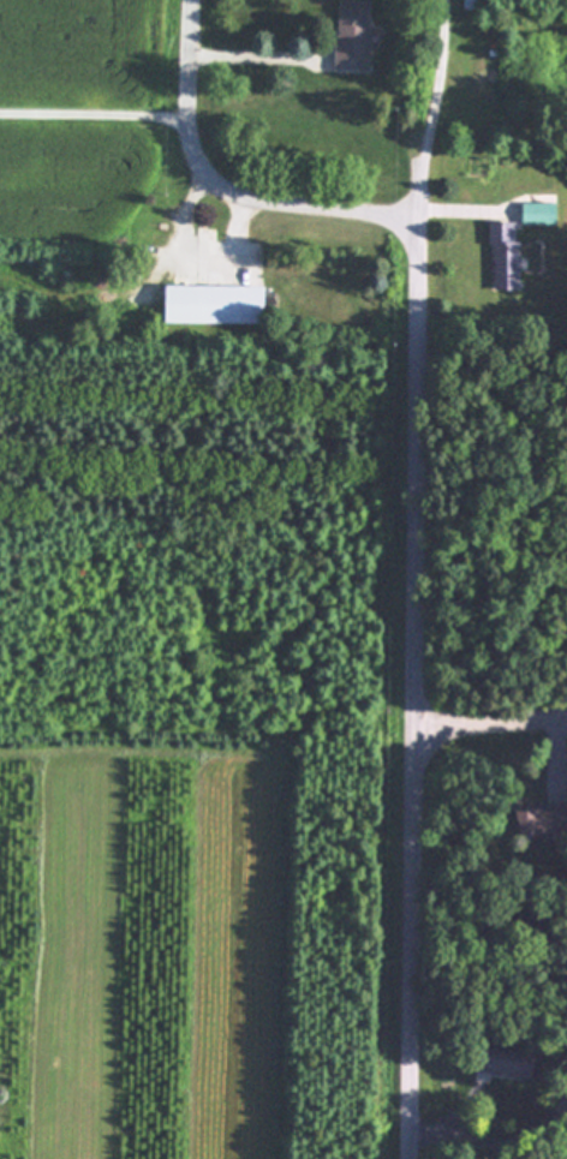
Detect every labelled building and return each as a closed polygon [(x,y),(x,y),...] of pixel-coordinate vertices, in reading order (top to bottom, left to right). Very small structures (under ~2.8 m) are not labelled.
[(372,2),(339,1),(338,68),(371,69),(372,2)] [(559,224),(559,202),(525,202),(524,224),(559,224)] [(497,288),(523,288),(522,239),(518,239),(518,221),(492,222),(492,242),(496,242),(497,288)] [(167,322),(265,323),(266,286),(168,284),(167,322)] [(566,828),(566,803),(566,802),(516,812),(521,837),(566,828)] [(537,1053),(479,1048),(477,1072),(535,1077),(537,1053)]
